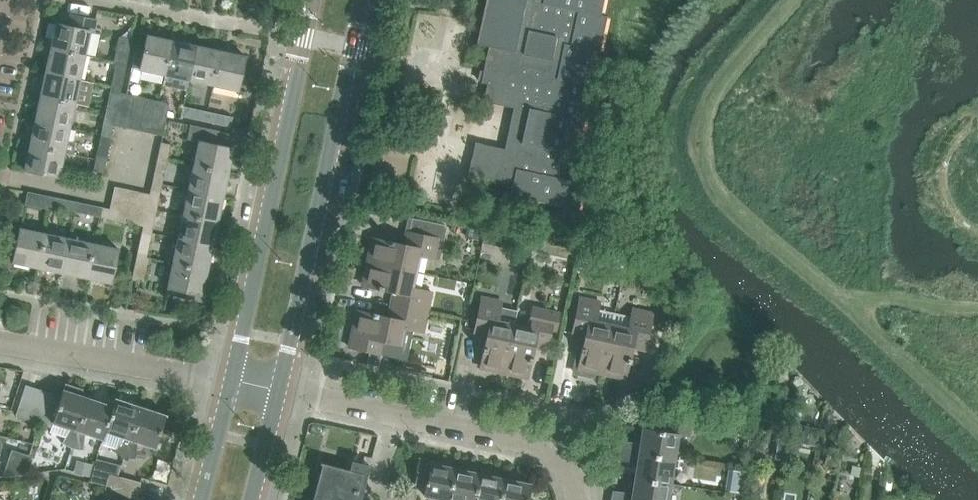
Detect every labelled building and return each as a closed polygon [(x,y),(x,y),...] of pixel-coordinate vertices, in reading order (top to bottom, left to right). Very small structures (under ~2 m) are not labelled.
[(468,175),(512,184),(507,210),(509,210),(509,208),(533,213),(532,215),(534,216),(537,202),(551,205),(578,211),(578,209),(576,208),(581,184),(583,184),(584,183),(563,179),(569,154),(577,156),(578,154),(575,153),(582,120),(591,122),(591,120),(589,119),(596,89),(598,89),(599,87),(583,84),(591,51),(599,53),(600,51),(597,50),(604,18),(607,19),(607,17),(598,15),(602,0),(533,0),(532,1),(526,0),(488,0),(483,25),(480,36),(479,43),(476,43),(476,45),(488,47),(483,70),(483,71),(490,72),(489,80),(482,79),(482,82),(481,82),(481,83),(487,84),(483,101),(485,102),(507,107),(508,104),(515,106),(503,165),(471,159),(468,175)] [(51,48),(85,55),(90,31),(93,32),(96,19),(70,13),(68,25),(56,23),(51,48)] [(172,40),(147,35),(143,53),(136,52),(135,51),(132,67),(164,74),(172,40)] [(117,62),(126,64),(132,39),(119,36),(114,61),(117,62)] [(172,40),(164,74),(162,84),(186,90),(188,80),(196,45),(172,40)] [(188,80),(213,85),(220,51),(196,45),(188,80)] [(45,72),(80,79),(85,55),(51,48),(45,72)] [(245,56),(220,51),(213,85),(238,90),(245,56)] [(126,64),(117,62),(110,91),(120,93),(126,64)] [(40,96),(74,104),(80,79),(45,72),(40,96)] [(107,107),(117,109),(120,93),(110,91),(107,107)] [(120,93),(117,109),(113,125),(127,128),(134,96),(120,93)] [(40,96),(35,121),(69,128),(74,104),(40,96)] [(146,98),(134,96),(127,128),(139,130),(146,98)] [(139,130),(150,133),(157,101),(146,98),(139,130)] [(150,133),(162,135),(169,103),(157,101),(150,133)] [(199,110),(184,106),(181,117),(198,121),(199,110)] [(103,123),(113,125),(117,109),(107,107),(103,123)] [(216,114),(214,123),(230,127),(232,117),(216,114)] [(35,121),(30,145),(64,152),(69,128),(35,121)] [(93,172),(103,174),(110,142),(100,139),(98,148),(93,146),(90,159),(95,161),(93,172)] [(199,141),(194,165),(228,173),(233,148),(199,141)] [(157,159),(167,161),(170,145),(160,143),(157,159)] [(64,152),(30,145),(25,170),(59,177),(64,152)] [(167,161),(157,159),(153,175),(163,177),(167,161)] [(194,165),(188,190),(223,197),(228,173),(194,165)] [(108,218),(119,221),(126,189),(114,186),(108,218)] [(119,221),(131,223),(138,191),(126,189),(119,221)] [(188,190),(183,214),(217,221),(223,197),(188,190)] [(143,226),(146,210),(150,194),(138,191),(131,223),(143,226)] [(52,197),(27,192),(24,205),(50,210),(52,197)] [(146,210),(156,212),(159,196),(150,194),(146,210)] [(58,208),(74,212),(76,202),(60,198),(58,208)] [(74,212),(91,215),(92,205),(76,202),(74,212)] [(143,226),(153,228),(156,212),(146,210),(143,226)] [(212,246),(217,221),(183,214),(178,238),(212,246)] [(368,261),(415,271),(418,256),(438,260),(446,222),(410,215),(404,244),(373,237),(368,261)] [(12,262),(37,267),(45,233),(20,228),(12,262)] [(37,267),(62,272),(69,238),(45,233),(37,267)] [(62,272),(86,277),(93,243),(69,238),(62,272)] [(212,246),(178,238),(173,263),(207,270),(212,246)] [(140,239),(137,255),(147,257),(150,241),(140,239)] [(585,242),(579,267),(597,271),(602,245),(585,242)] [(86,277),(111,283),(118,249),(93,243),(86,277)] [(147,258),(147,257),(137,255),(131,281),(144,283),(149,258),(147,258)] [(394,292),(391,304),(427,312),(431,291),(412,287),(415,271),(368,261),(363,285),(394,292)] [(207,270),(173,263),(168,288),(202,295),(207,270)] [(480,367),(504,372),(514,325),(498,322),(502,302),(481,297),(473,333),(486,336),(480,367)] [(595,371),(602,372),(614,314),(599,310),(600,303),(579,298),(571,333),(584,336),(580,357),(577,357),(574,372),(591,376),(594,374),(595,371)] [(388,342),(386,351),(409,356),(414,331),(422,332),(427,312),(391,304),(389,316),(358,309),(350,347),(381,354),(384,341),(388,342)] [(514,325),(504,372),(528,377),(535,346),(548,348),(552,329),(556,330),(560,314),(532,308),(528,324),(530,324),(529,328),(514,325)] [(646,349),(653,314),(632,309),(630,317),(614,314),(602,372),(626,378),(633,346),(646,349)] [(38,389),(26,384),(15,415),(28,420),(38,389)] [(62,443),(72,449),(89,398),(80,395),(82,389),(66,384),(64,389),(63,389),(61,396),(52,422),(53,423),(70,428),(62,443)] [(28,420),(39,423),(50,392),(38,389),(28,420)] [(61,396),(50,392),(39,423),(52,428),(53,423),(52,422),(61,396)] [(113,406),(89,398),(72,449),(83,450),(85,433),(103,439),(106,431),(105,431),(113,406)] [(114,452),(124,457),(141,406),(115,398),(113,406),(105,431),(106,431),(103,439),(102,443),(116,448),(114,452)] [(141,406),(124,457),(135,459),(137,442),(155,448),(166,415),(141,406)] [(619,450),(674,458),(678,434),(689,436),(691,423),(666,419),(664,431),(643,427),(640,443),(620,440),(619,450)] [(637,463),(635,478),(670,483),(674,458),(619,450),(617,459),(637,463)] [(363,473),(368,475),(370,466),(363,464),(352,461),(350,470),(321,462),(313,492),(311,499),(356,499),(363,473)] [(446,499),(450,499),(456,468),(431,463),(424,495),(446,499)] [(481,474),(456,468),(450,499),(475,499),(481,474)] [(140,482),(109,474),(105,486),(137,495),(140,482)] [(505,479),(481,474),(475,499),(501,499),(505,479)] [(611,499),(614,499),(668,499),(670,483),(635,478),(632,492),(612,490),(611,499)] [(501,499),(527,499),(531,484),(505,479),(501,499)] [(105,486),(102,499),(105,499),(107,499),(111,499),(136,499),(137,495),(105,486)] [(408,487),(406,499),(407,499),(415,499),(417,489),(408,487)]
